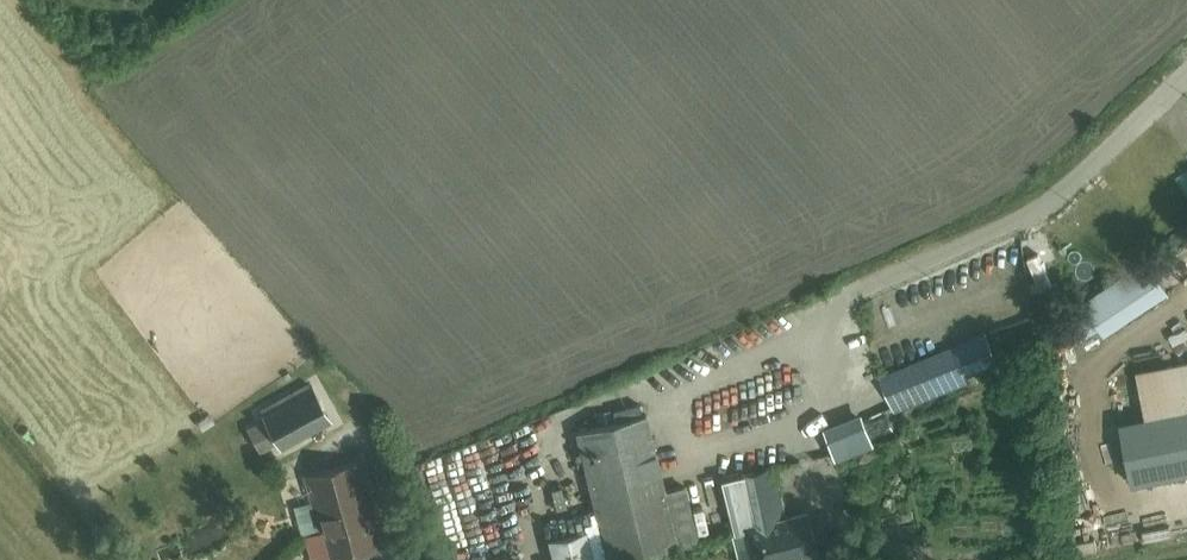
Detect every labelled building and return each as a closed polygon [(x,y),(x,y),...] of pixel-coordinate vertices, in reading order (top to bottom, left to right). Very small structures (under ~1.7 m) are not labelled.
[(1148,260),(1086,300),(1106,332),(1169,292),(1148,260)] [(1071,305),(1043,323),(1062,351),(1089,333),(1071,305)] [(880,376),(893,408),(999,365),(986,333),(880,376)] [(1134,481),(1186,470),(1186,359),(1136,368),(1140,391),(1118,395),(1134,481)] [(880,386),(861,393),(866,407),(885,399),(880,386)] [(313,387),(263,415),(281,448),(331,421),(313,387)] [(646,414),(576,432),(585,466),(590,487),(594,505),(598,522),(599,526),(548,539),(553,559),(617,559),(699,540),(686,486),(665,492),(646,414)] [(1105,448),(1121,448),(1121,422),(1105,422),(1105,448)] [(1112,480),(1123,480),(1122,456),(1111,456),(1112,480)] [(298,521),(371,501),(360,460),(304,476),(311,501),(294,506),(298,521)] [(816,550),(806,513),(784,519),(773,467),(743,474),(743,473),(720,478),(733,532),(745,529),(753,559),(776,559),(816,550)] [(452,506),(458,534),(510,522),(507,505),(497,507),(495,497),(452,506)] [(298,521),(302,536),(319,532),(327,559),(335,559),(378,548),(370,520),(376,518),(371,501),(298,521)] [(1117,540),(1090,546),(1093,559),(1120,554),(1117,540)]
